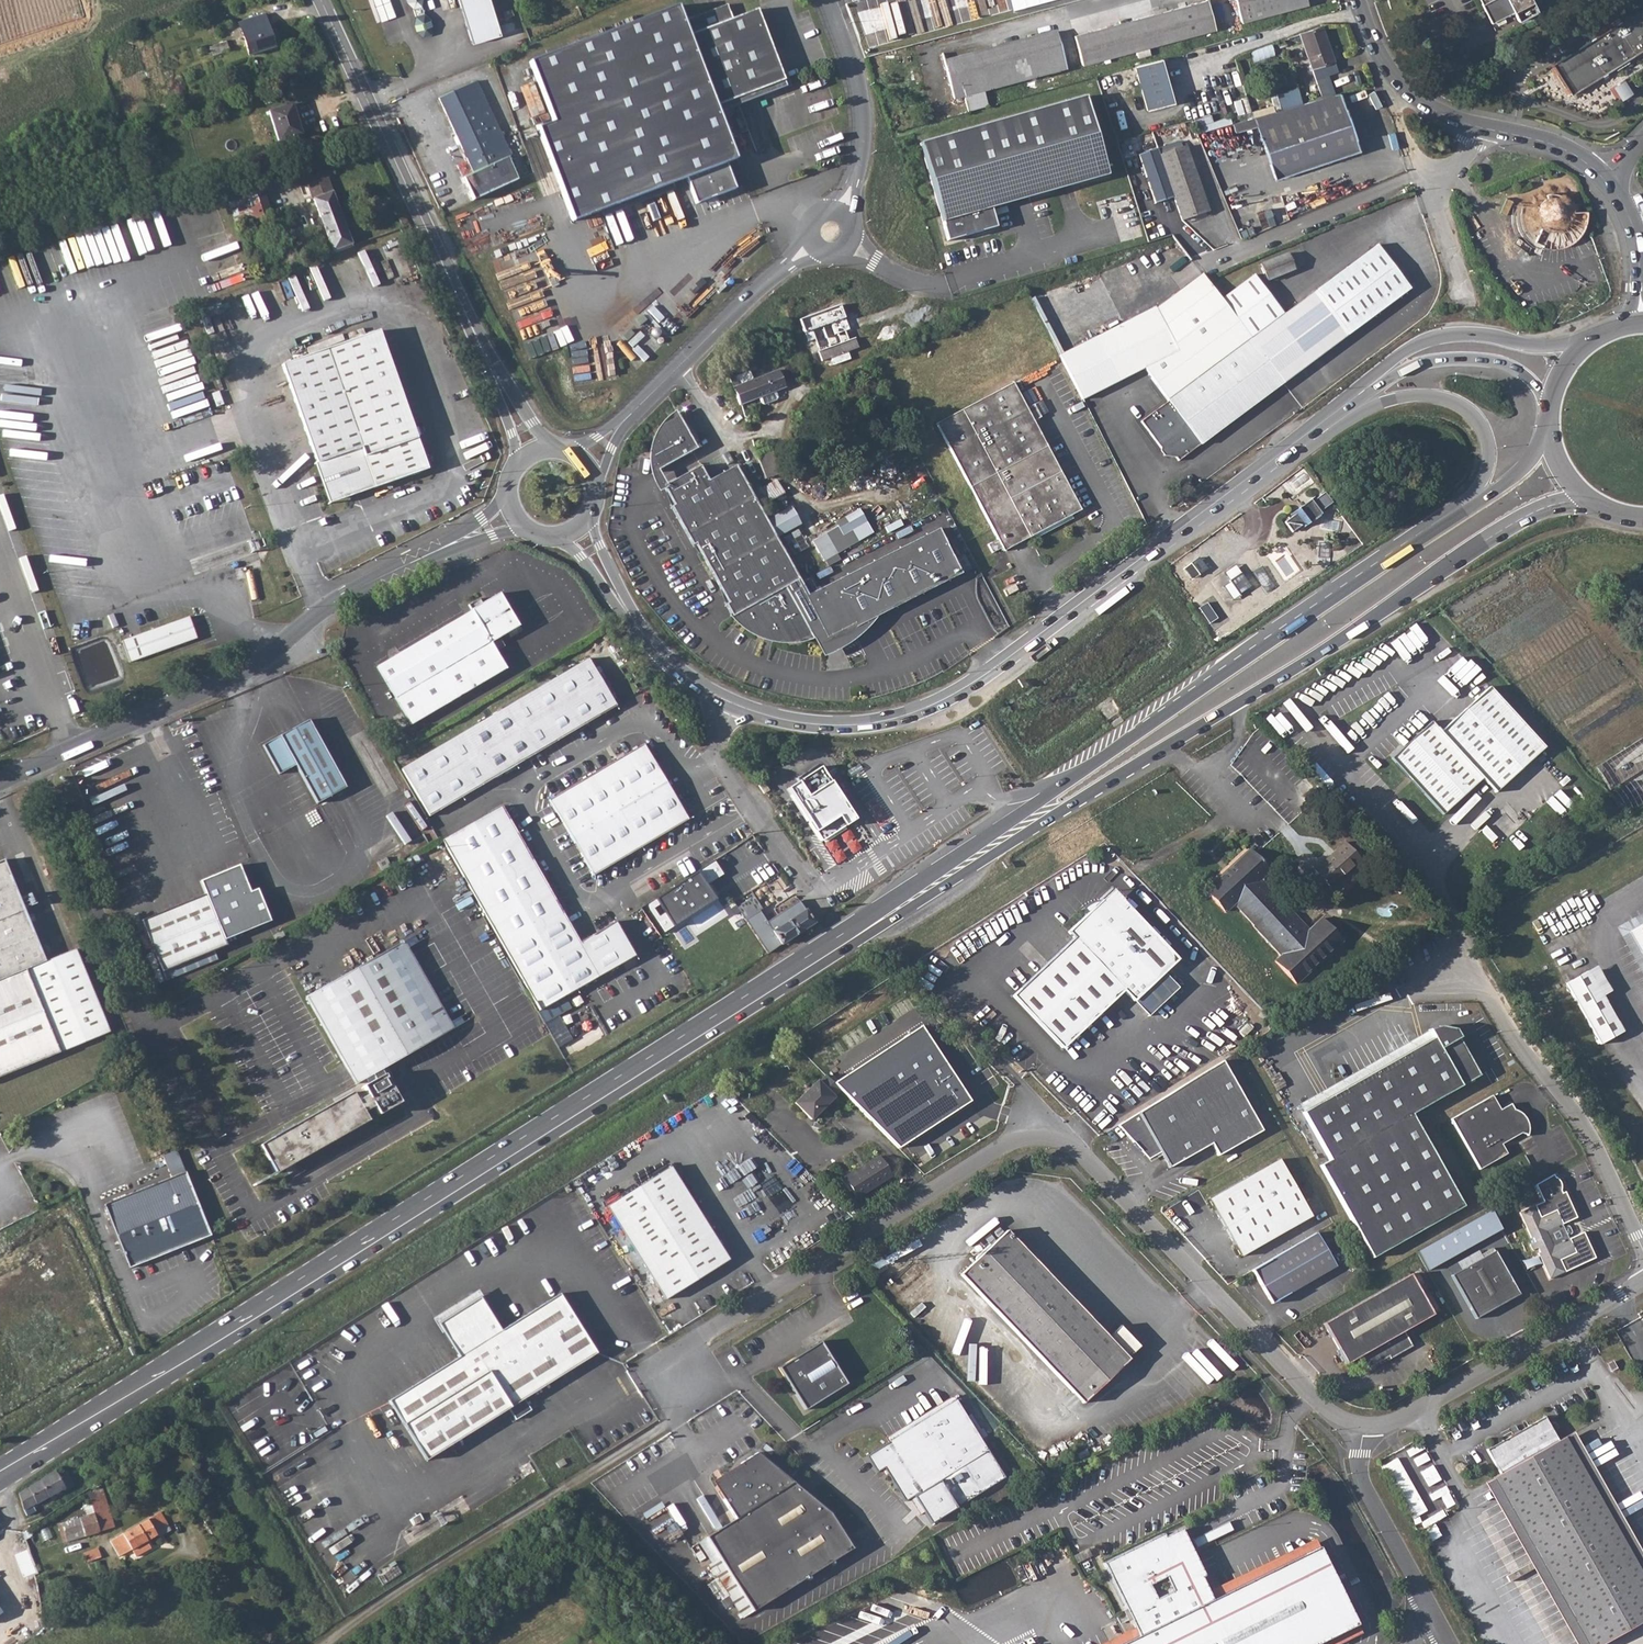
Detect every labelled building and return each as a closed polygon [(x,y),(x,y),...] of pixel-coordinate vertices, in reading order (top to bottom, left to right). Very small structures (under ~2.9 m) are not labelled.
[(406,3),(412,9),(415,17),(413,25),(415,32),(421,37),(429,35),(431,26),(429,20),(423,14),(420,6),(422,0),(405,0),(406,3)] [(471,43),(500,34),(489,0),(457,0),(471,43)] [(1207,0),(1074,36),(1082,64),(1215,28),(1207,0)] [(1241,21),(1308,4),(1307,0),(1235,0),(1241,21)] [(1491,22),(1513,11),(1518,20),(1533,12),(1536,11),(1531,0),(1480,0),(1491,22)] [(537,127),(572,220),(686,177),(696,203),(735,188),(726,162),(736,158),(715,105),(778,81),(780,89),(790,85),(787,77),(783,79),(757,8),(732,18),(726,3),(683,20),(677,5),(529,61),(553,121),(537,127)] [(1640,8),(1552,64),(1571,95),(1642,49),(1642,12),(1640,8)] [(239,22),(249,54),(274,46),(264,13),(239,22)] [(1322,25),(1300,34),(1312,67),(1334,59),(1322,25)] [(964,96),(969,111),(989,106),(985,90),(1067,68),(1056,31),(974,53),(945,61),(955,98),(964,96)] [(227,40),(218,42),(219,44),(221,51),(229,48),(227,40)] [(1135,66),(1147,110),(1173,103),(1161,59),(1135,66)] [(1614,85),(1622,98),(1633,92),(1625,79),(1614,85)] [(476,81),(439,99),(473,173),(463,178),(474,200),(517,180),(507,158),(511,156),(476,81)] [(1277,94),(1281,109),(1303,103),(1298,88),(1277,94)] [(1238,121),(1232,123),(1235,133),(1257,126),(1275,178),(1358,150),(1340,92),(1303,103),(1281,109),(1238,121)] [(1088,98),(923,144),(950,240),(998,227),(993,209),(1110,176),(1088,98)] [(300,134),(295,120),(298,119),(292,102),(269,110),(279,140),(300,134)] [(1186,146),(1159,155),(1157,149),(1148,152),(1139,155),(1155,205),(1173,199),(1182,221),(1209,212),(1186,146)] [(323,168),(306,174),(333,252),(352,245),(344,223),(340,224),(338,219),(342,217),(323,168)] [(235,198),(228,200),(233,215),(236,224),(271,212),(264,188),(249,193),(245,194),(235,198)] [(1540,204),(1539,206),(1537,210),(1537,213),(1537,217),(1538,220),(1540,224),(1543,227),(1535,243),(1540,245),(1545,248),(1554,248),(1561,246),(1565,244),(1573,241),(1582,237),(1588,226),(1590,213),(1570,214),(1569,210),(1568,207),(1566,204),(1563,201),(1560,199),(1555,198),(1551,198),(1547,199),(1545,200),(1542,202),(1540,204)] [(409,222),(406,215),(399,218),(403,225),(409,222)] [(1253,275),(1221,299),(1284,383),(1410,288),(1377,244),(1312,293),(1283,314),(1253,275)] [(1287,253),(1261,263),(1267,280),(1294,269),(1287,253)] [(1064,353),(1060,355),(1061,357),(1082,399),(1144,368),(1168,401),(1141,421),(1165,452),(1170,453),(1172,451),(1179,460),(1200,443),(1201,444),(1284,383),(1221,299),(1205,278),(1202,274),(1156,307),(1064,353)] [(377,329),(281,364),(330,498),(374,482),(375,486),(428,467),(377,329)] [(823,342),(816,345),(822,360),(831,357),(834,365),(851,359),(848,351),(858,347),(856,338),(842,342),(840,337),(823,342)] [(735,375),(730,378),(740,405),(741,404),(785,386),(778,369),(754,378),(738,384),(735,375)] [(1013,382),(937,422),(991,527),(997,539),(988,544),(993,552),(1003,547),(1004,550),(1030,536),(1032,540),(1073,518),(1072,514),(1078,511),(1076,507),(1079,506),(1034,420),(1041,416),(1034,403),(1027,407),(1013,382)] [(204,394),(178,398),(180,414),(207,410),(204,394)] [(653,473),(696,448),(676,413),(673,415),(670,417),(661,427),(655,439),(653,446),(651,455),(651,461),(652,467),(653,473)] [(750,478),(744,480),(752,494),(754,492),(763,487),(759,481),(781,472),(772,447),(766,449),(764,444),(755,447),(764,472),(750,478)] [(800,455),(791,460),(812,500),(816,508),(825,503),(816,486),(811,477),(800,455)] [(801,579),(800,578),(798,575),(777,539),(771,528),(768,522),(752,494),(744,480),(738,469),(735,465),(709,480),(700,465),(664,486),(670,496),(672,495),(676,501),(671,505),(694,546),(700,543),(704,550),(701,551),(725,593),(728,592),(731,599),(726,602),(734,616),(737,619),(740,622),(743,625),(747,628),(751,631),(755,634),(761,636),(767,638),(768,634),(776,636),(775,640),(778,641),(779,641),(785,641),(791,641),(797,640),(803,639),(809,638),(814,636),(812,633),(815,632),(819,639),(829,634),(826,628),(852,619),(856,627),(963,574),(940,528),(809,594),(801,579)] [(1333,502),(1325,492),(1318,497),(1317,496),(1291,514),(1292,516),(1285,521),(1292,531),(1299,526),(1301,528),(1327,509),(1325,507),(1333,502)] [(800,511),(771,528),(777,539),(807,522),(800,511)] [(864,511),(812,535),(827,566),(842,559),(839,551),(875,535),(864,511)] [(471,610),(377,666),(384,678),(412,724),(506,667),(495,651),(504,645),(499,637),(508,632),(511,636),(521,630),(518,626),(519,625),(499,593),(488,600),(490,602),(484,606),(482,603),(479,597),(468,604),(471,610)] [(188,617),(120,641),(128,662),(196,639),(188,617)] [(616,705),(588,659),(403,768),(430,815),(616,705)] [(1482,777),(1485,782),(1495,792),(1534,756),(1544,747),(1489,686),(1477,697),(1440,731),(1431,721),(1391,757),(1426,796),(1443,813),(1482,777)] [(309,719),(263,745),(280,774),(296,764),(318,802),(347,786),(309,719)] [(1607,762),(1616,775),(1642,758),(1642,739),(1633,745),(1607,762)] [(643,744),(549,800),(594,874),(688,818),(643,744)] [(788,788),(822,841),(855,819),(820,767),(788,788)] [(1615,800),(1627,813),(1642,804),(1642,799),(1636,787),(1625,793),(1615,800)] [(1312,789),(1303,797),(1309,803),(1318,796),(1312,789)] [(502,805),(444,840),(541,1009),(635,955),(616,921),(580,942),(503,808),(502,805)] [(1330,856),(1315,870),(1328,884),(1334,878),(1337,883),(1362,860),(1346,842),(1335,852),(1336,853),(1332,857),(1330,856)] [(1251,851),(1247,855),(1206,890),(1225,911),(1234,904),(1253,925),(1253,926),(1281,956),(1275,962),(1295,984),(1334,949),(1313,927),(1309,931),(1282,901),(1281,902),(1261,880),(1266,876),(1271,871),(1254,853),(1251,851)] [(387,857),(378,862),(383,870),(392,865),(387,857)] [(2,998),(29,1065),(110,1031),(75,949),(46,961),(4,859),(0,861),(0,999),(2,998)] [(199,879),(205,894),(221,938),(273,919),(261,887),(251,891),(240,864),(199,879)] [(822,866),(818,868),(821,874),(826,872),(822,866)] [(674,926),(716,898),(698,870),(655,897),(674,926)] [(774,876),(773,877),(785,895),(792,890),(780,872),(774,876)] [(1334,878),(1328,884),(1332,888),(1337,883),(1334,878)] [(769,879),(738,900),(741,904),(744,909),(747,915),(757,908),(779,893),(769,879)] [(1121,910),(1125,907),(1111,892),(1101,901),(1103,901),(1106,902),(1108,902),(1110,902),(1112,903),(1115,905),(1119,907),(1121,910)] [(141,920),(162,971),(225,945),(221,938),(205,894),(141,920)] [(800,902),(768,923),(781,944),(814,923),(800,901),(800,902)] [(1083,908),(1088,914),(1069,932),(1075,938),(1013,995),(1063,1048),(1124,990),(1133,1000),(1175,960),(1125,907),(1121,910),(1119,907),(1115,905),(1112,903),(1110,902),(1108,902),(1106,902),(1103,901),(1101,901),(1099,901),(1095,902),(1091,903),(1088,905),(1085,907),(1083,908)] [(1642,980),(1642,960),(1628,934),(1642,925),(1642,914),(1615,930),(1642,980)] [(1322,919),(1313,927),(1334,949),(1342,941),(1322,919)] [(1642,960),(1642,925),(1628,934),(1642,960)] [(353,1091),(289,1128),(300,1158),(369,1118),(365,1110),(375,1104),(379,1112),(400,1100),(382,1068),(453,1028),(404,942),(308,996),(357,1082),(367,1077),(370,1081),(363,1085),(368,1094),(359,1099),(353,1091)] [(1595,969),(1587,973),(1601,998),(1609,993),(1595,969)] [(1587,973),(1565,985),(1586,1021),(1606,1007),(1601,998),(1587,973)] [(0,999),(0,1077),(29,1065),(2,998),(0,999)] [(1606,1007),(1586,1021),(1599,1044),(1620,1032),(1606,1007)] [(924,1025),(837,1082),(903,1146),(972,1100),(924,1025)] [(1320,1169),(1335,1193),(1357,1179),(1423,1139),(1410,1117),(1479,1076),(1458,1040),(1459,1039),(1454,1031),(1438,1028),(1428,1031),(1432,1039),(1345,1091),(1303,1116),(1330,1163),(1320,1169)] [(1123,1124),(1118,1127),(1148,1161),(1160,1154),(1169,1169),(1211,1146),(1217,1158),(1261,1132),(1222,1062),(1189,1082),(1153,1104),(1123,1124)] [(838,1088),(824,1075),(817,1082),(816,1080),(793,1102),(810,1119),(832,1097),(831,1095),(838,1088)] [(1479,1103),(1450,1120),(1451,1121),(1492,1096),(1491,1095),(1479,1103)] [(1492,1096),(1451,1121),(1480,1170),(1487,1165),(1507,1154),(1501,1145),(1520,1134),(1528,1135),(1528,1133),(1529,1130),(1529,1126),(1528,1122),(1525,1118),(1524,1116),(1521,1113),(1514,1110),(1510,1104),(1500,1110),(1492,1096)] [(300,1158),(289,1128),(260,1145),(276,1172),(300,1158)] [(1357,1179),(1335,1193),(1375,1260),(1464,1207),(1423,1139),(1357,1179)] [(891,1177),(878,1157),(850,1174),(849,1173),(842,1177),(855,1198),(891,1177)] [(1310,1217),(1278,1161),(1208,1201),(1240,1257),(1310,1217)] [(669,1167),(606,1207),(665,1299),(727,1260),(669,1167)] [(152,1185),(104,1205),(130,1267),(210,1234),(185,1172),(161,1181),(165,1191),(156,1195),(152,1185)] [(1542,1201),(1519,1212),(1531,1240),(1533,1239),(1535,1243),(1530,1245),(1533,1252),(1538,1249),(1540,1253),(1538,1254),(1549,1279),(1595,1257),(1582,1232),(1567,1238),(1566,1235),(1570,1233),(1570,1231),(1568,1226),(1566,1226),(1562,1227),(1561,1224),(1575,1217),(1562,1191),(1559,1193),(1558,1191),(1558,1187),(1557,1183),(1554,1179),(1552,1177),(1550,1175),(1534,1185),(1542,1201)] [(1006,1231),(959,1275),(1071,1392),(1117,1348),(1127,1358),(1138,1347),(1118,1326),(1107,1337),(1006,1231)] [(1315,1234),(1251,1270),(1268,1300),(1274,1302),(1335,1267),(1315,1234)] [(1493,1250),(1451,1275),(1476,1318),(1518,1293),(1493,1250)] [(1410,1275),(1323,1324),(1346,1364),(1361,1356),(1368,1368),(1389,1356),(1391,1359),(1413,1346),(1404,1331),(1433,1315),(1410,1275)] [(455,1310),(437,1322),(458,1356),(388,1400),(425,1460),(508,1408),(515,1419),(530,1410),(523,1398),(596,1353),(558,1293),(500,1330),(479,1296),(460,1307),(458,1304),(453,1307),(455,1310)] [(820,1341),(779,1367),(805,1409),(847,1383),(820,1341)] [(956,1400),(866,1456),(877,1472),(884,1468),(905,1501),(987,1450),(981,1439),(986,1436),(982,1429),(980,1430),(971,1414),(967,1417),(956,1400)] [(1500,1473),(1494,1476),(1559,1591),(1579,1581),(1630,1554),(1564,1437),(1557,1440),(1544,1417),(1487,1449),(1500,1473)] [(1573,1432),(1564,1437),(1630,1554),(1633,1552),(1637,1551),(1639,1549),(1611,1499),(1573,1432)] [(710,1480),(718,1491),(723,1499),(722,1499),(735,1518),(706,1536),(753,1611),(828,1564),(854,1547),(831,1511),(757,1452),(740,1462),(710,1480)] [(1416,1458),(1422,1469),(1421,1469),(1431,1486),(1443,1479),(1427,1452),(1416,1458)] [(1388,1463),(1411,1518),(1426,1512),(1402,1457),(1388,1463)] [(56,1472),(55,1471),(19,1493),(23,1506),(25,1512),(27,1515),(35,1511),(35,1509),(48,1502),(46,1498),(64,1487),(66,1489),(74,1485),(71,1479),(63,1483),(56,1472)] [(1494,1476),(1485,1481),(1550,1596),(1553,1594),(1556,1593),(1559,1591),(1494,1476)] [(1616,1504),(1619,1510),(1634,1502),(1631,1497),(1616,1504)] [(0,1502),(0,1536),(15,1527),(4,1500),(0,1502)] [(108,1509),(94,1513),(100,1531),(114,1527),(108,1509)] [(123,1533),(117,1536),(111,1539),(119,1556),(131,1549),(135,1556),(151,1547),(147,1540),(157,1534),(155,1530),(164,1524),(167,1522),(161,1511),(123,1533)] [(94,1513),(61,1522),(67,1541),(100,1531),(94,1513)] [(1629,1525),(1632,1531),(1642,1526),(1639,1520),(1629,1525)] [(1227,1525),(1191,1542),(1195,1551),(1232,1533),(1227,1525)] [(1355,1624),(1318,1551),(1212,1603),(1181,1541),(1168,1548),(1162,1537),(1102,1566),(1138,1639),(1127,1643),(1314,1643),(1355,1624)] [(22,1579),(34,1574),(22,1545),(10,1549),(22,1579)] [(92,1551),(91,1549),(83,1552),(87,1562),(95,1559),(94,1557),(92,1551)] [(1630,1554),(1642,1577),(1642,1555),(1639,1549),(1637,1551),(1633,1552),(1630,1554)] [(1559,1591),(1589,1643),(1601,1643),(1642,1620),(1642,1577),(1630,1554),(1579,1581),(1559,1591)] [(1550,1596),(1576,1643),(1589,1643),(1559,1591),(1556,1593),(1553,1594),(1550,1596)]
